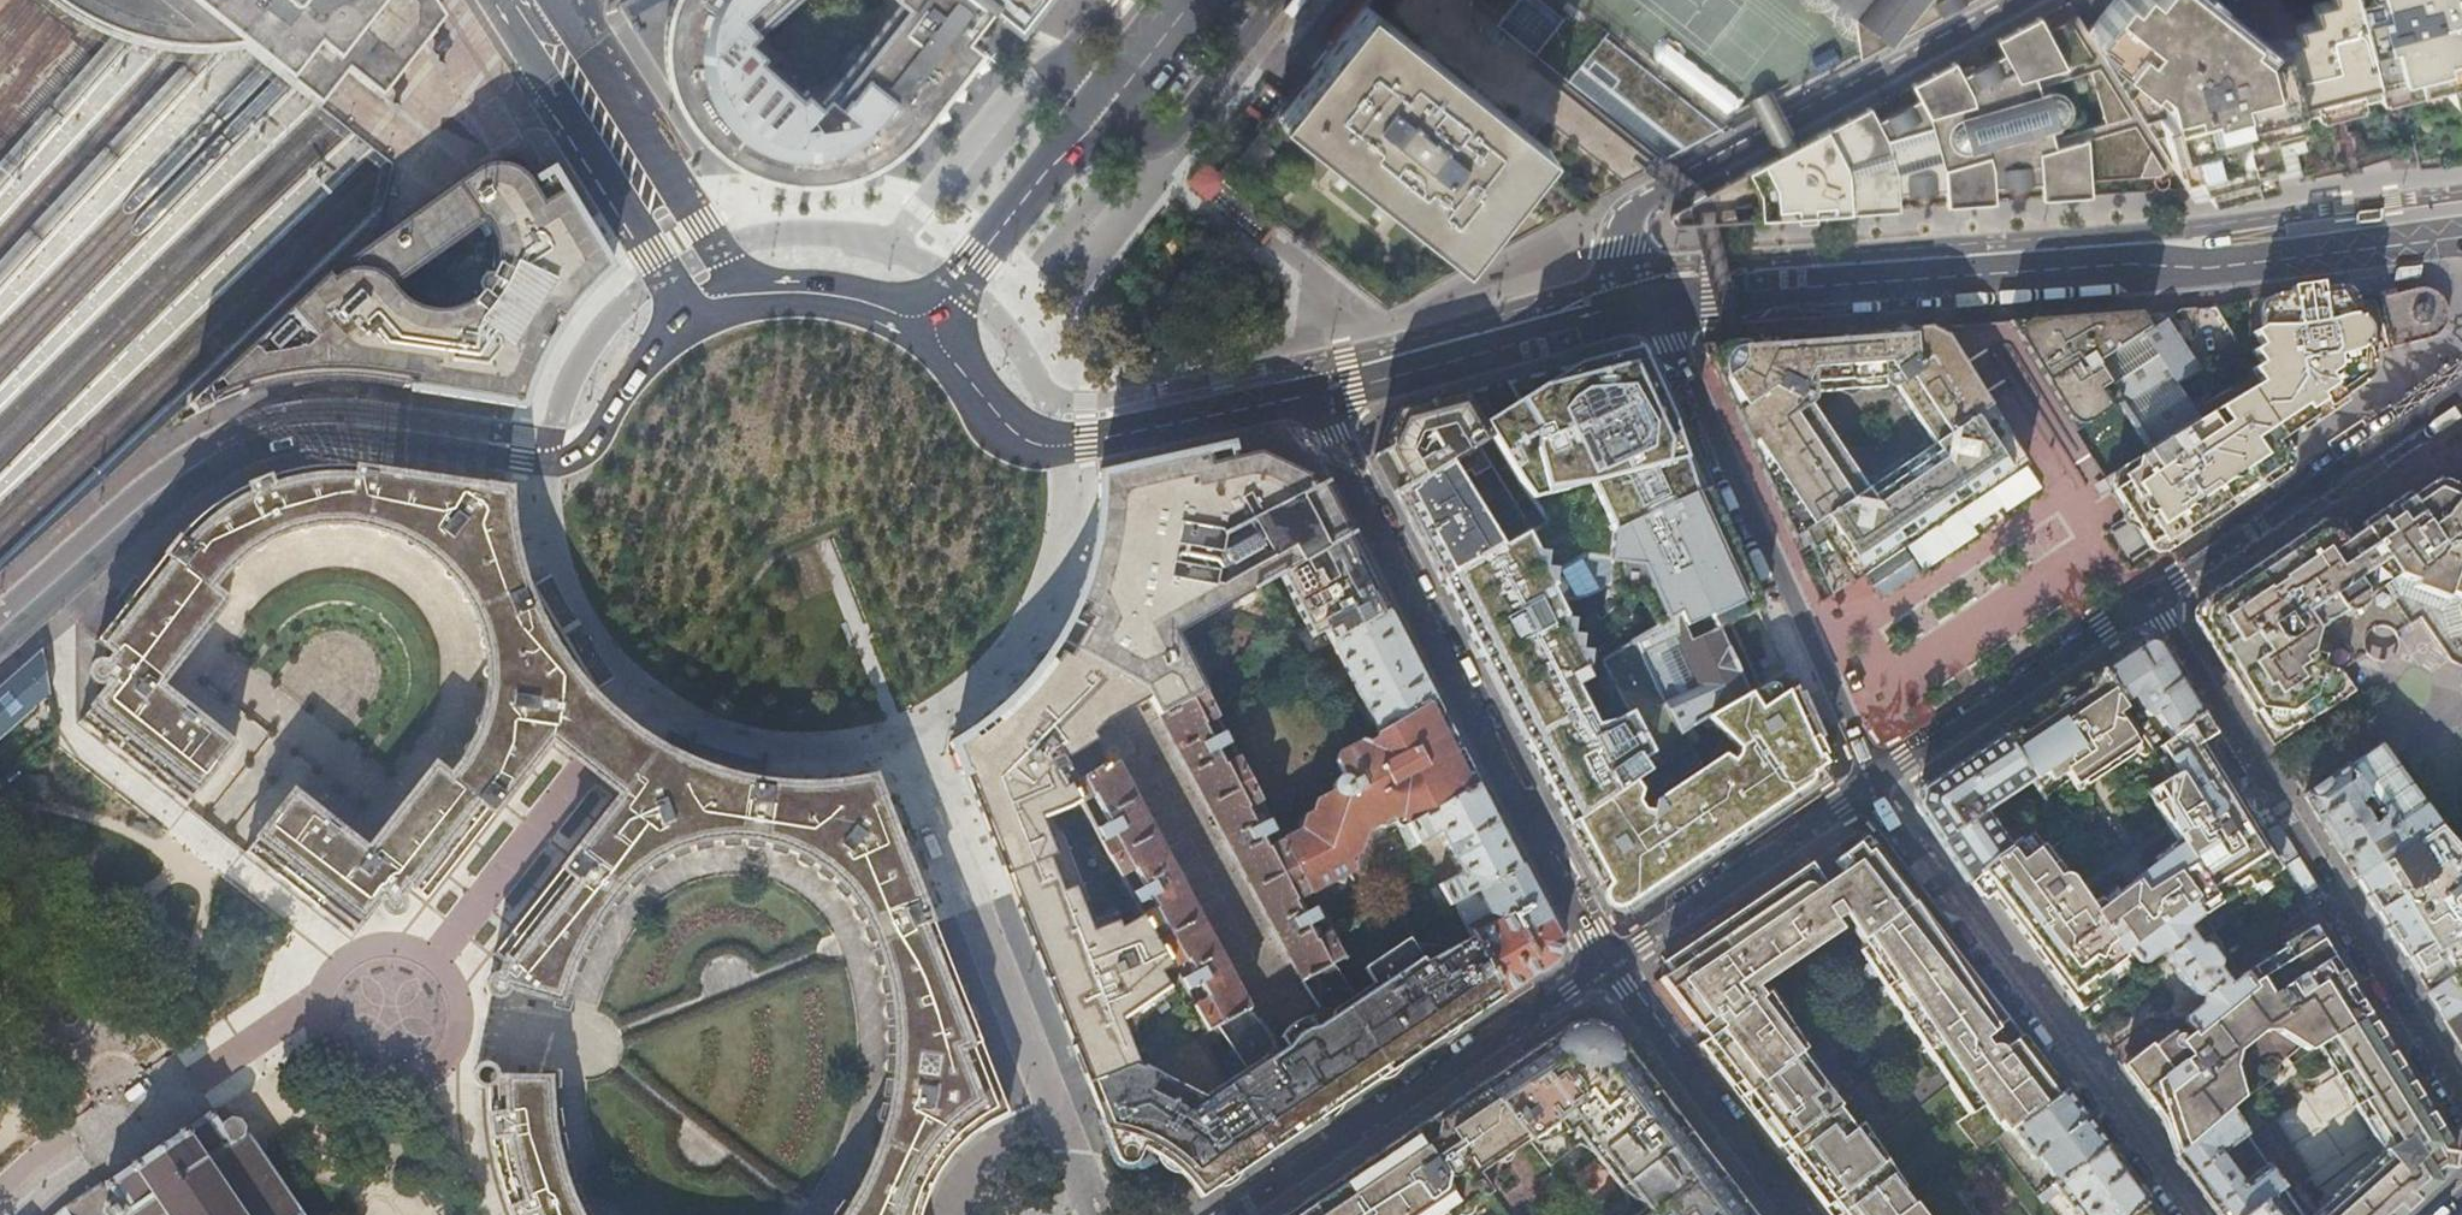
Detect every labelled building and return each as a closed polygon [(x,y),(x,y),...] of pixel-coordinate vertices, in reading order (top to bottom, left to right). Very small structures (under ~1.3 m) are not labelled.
[(58,5),(81,21),(98,29),(118,37),(143,45),(158,48),(190,51),(207,52),(215,51),(245,47),(269,67),(286,80),(331,116),(358,81),(393,107),(440,46),(410,0),(51,0),(58,5)] [(773,155),(772,163),(776,163),(777,155),(802,158),(802,167),(806,167),(805,158),(829,157),(832,165),(836,164),(833,156),(857,148),(861,156),(864,154),(860,147),(881,135),(887,141),(890,139),(884,133),(903,114),(909,120),(911,118),(905,112),(908,109),(914,110),(916,109),(920,106),(921,104),(921,100),(919,96),(922,92),(929,97),(931,95),(924,89),(941,69),(947,74),(950,71),(943,66),(959,46),(965,51),(968,48),(961,43),(968,34),(975,39),(977,36),(971,31),(995,0),(902,0),(872,38),(865,33),(850,36),(841,48),(842,63),(848,68),(827,97),(811,82),(807,87),(764,53),(768,48),(752,35),(788,0),(685,0),(683,6),(678,28),(679,63),(686,62),(690,81),(682,83),(683,87),(691,85),(700,106),(692,109),(694,112),(702,109),(718,125),(712,130),(715,133),(721,127),(724,130),(726,137),(731,142),(737,143),(744,142),(747,144),(744,152),(748,153),(751,145),(773,155)] [(1015,9),(1022,0),(1004,0),(1015,9)] [(1551,144),(1459,261),(1273,118),(1267,126),(1225,179),(1387,306),(1628,179),(1967,0),(1368,0),(1551,144)] [(1368,0),(1273,118),(1459,261),(1551,144),(1368,0)] [(2386,140),(2373,91),(2330,102),(2326,87),(2294,96),(2280,44),(2267,48),(2241,27),(2245,21),(2233,11),(2227,17),(2207,0),(2111,0),(2089,29),(2174,168),(2194,199),(2324,168),(2353,149),(2386,140)] [(2386,140),(2389,151),(2403,148),(2407,163),(2417,161),(2419,168),(2461,165),(2461,0),(2349,0),(2367,70),(2373,91),(2386,140)] [(2089,29),(2077,10),(2046,26),(2040,16),(1997,38),(2002,49),(1962,71),(1956,60),(1912,83),(1917,94),(1876,116),(1870,106),(1790,148),(1704,193),(1711,208),(1713,226),(1778,221),(1777,206),(1831,202),(1832,216),(1898,211),(1897,196),(1943,192),(1945,207),(1993,203),(1993,188),(2037,185),(2038,198),(2090,194),(2089,180),(2157,175),(2156,176),(2155,177),(2155,178),(2154,180),(2154,181),(2155,183),(2156,185),(2157,186),(2158,187),(2160,187),(2161,187),(2162,187),(2163,187),(2166,185),(2167,184),(2168,182),(2168,180),(2168,179),(2167,178),(2167,177),(2166,176),(2165,175),(2165,174),(2174,168),(2089,29)] [(1211,168),(1225,179),(1267,126),(1253,115),(1211,168)] [(320,285),(186,407),(192,416),(227,401),(256,392),(291,385),(320,382),(339,382),(372,384),(524,405),(537,370),(548,349),(561,327),(573,309),(584,295),(609,269),(551,171),(530,185),(523,177),(509,170),(492,167),(482,167),(347,261),(320,285)] [(1697,211),(1691,200),(1672,210),(1670,213),(1668,217),(1668,219),(1671,224),(1674,227),(1679,229),(1697,228),(1697,211)] [(2151,447),(2106,476),(2149,548),(2167,551),(2234,507),(2289,470),(2293,457),(2281,439),(2318,414),(2374,377),(2368,353),(2433,337),(2440,332),(2445,326),(2447,320),(2447,313),(2447,307),(2445,303),(2442,298),(2438,294),(2435,292),(2430,289),(2425,288),(2417,288),(2357,301),(2354,286),(2260,299),(2264,380),(2199,418),(2150,446),(2151,447)] [(2146,312),(2007,323),(2076,432),(2122,402),(2098,363),(2155,325),(2146,312)] [(2134,421),(2150,446),(2199,418),(2177,382),(2200,368),(2168,317),(2155,325),(2098,363),(2122,402),(2134,421)] [(1947,339),(1939,327),(1731,341),(1707,343),(1703,345),(1793,540),(1804,531),(1818,563),(1831,555),(1850,583),(2026,466),(1947,339)] [(1233,363),(1234,362),(1238,361),(1244,360),(1250,359),(1254,359),(1256,357),(1258,355),(1258,353),(1258,346),(1258,345),(1257,345),(1254,346),(1249,347),(1242,348),(1236,349),(1234,350),(1232,352),(1232,354),(1232,361),(1232,362),(1232,363),(1233,363)] [(1569,825),(1630,784),(1658,764),(1631,713),(1612,722),(1595,724),(1575,686),(1589,678),(1584,669),(1588,667),(1568,630),(1571,628),(1557,601),(1587,605),(1614,581),(1647,589),(1667,621),(1677,615),(1684,629),(1702,618),(1705,622),(1712,618),(1719,629),(1728,625),(1759,609),(1639,348),(1467,392),(1491,439),(1479,446),(1491,466),(1527,528),(1501,544),(1441,580),(1455,607),(1477,650),(1510,713),(1549,787),(1562,813),(1569,825)] [(1375,455),(1396,495),(1479,446),(1491,439),(1467,392),(1397,412),(1375,455)] [(1147,699),(1157,717),(1204,694),(1175,637),(1280,578),(1351,538),(1321,481),(1240,444),(1101,474),(1101,483),(1101,504),(1098,534),(1094,552),(1092,562),(1084,588),(1078,603),(1067,628),(1059,642),(1141,687),(1147,699)] [(1413,526),(1441,580),(1501,544),(1460,475),(1470,470),(1474,476),(1491,466),(1479,446),(1396,495),(1413,526)] [(90,672),(92,679),(94,682),(98,684),(96,703),(81,724),(187,807),(237,744),(163,686),(231,600),(216,588),(231,571),(248,558),(263,550),(288,538),(304,534),(318,532),(341,531),(353,532),(371,536),(386,541),(400,547),(417,556),(434,569),(445,581),(454,591),(464,606),(474,628),(479,645),(484,663),(484,689),(482,711),(476,731),(470,746),(462,760),(452,775),(437,763),(369,849),(295,790),(245,853),(351,937),(383,897),(384,898),(382,902),(381,906),(383,912),(386,916),(390,917),(395,918),(399,916),(403,914),(405,908),(406,903),(403,898),(409,890),(426,903),(550,745),(592,692),(582,680),(575,671),(557,645),(543,620),(532,595),(525,575),(518,546),(515,528),(513,515),(512,489),(354,466),(340,466),(316,467),(289,471),(263,478),(246,485),(230,494),(207,510),(184,532),(95,643),(103,649),(101,663),(97,663),(93,665),(91,668),(90,672)] [(2459,490),(2442,477),(2438,479),(2432,483),(2389,512),(2349,539),(2337,521),(2323,519),(2278,549),(2258,563),(2198,603),(2195,620),(2274,747),(2285,739),(2323,713),(2355,692),(2341,670),(2365,654),(2362,647),(2362,640),(2363,636),(2368,630),(2374,626),(2378,626),(2386,627),(2392,630),(2395,633),(2397,636),(2398,644),(2396,652),(2461,676),(2461,487),(2459,490)] [(2129,519),(2114,525),(2125,551),(2140,545),(2129,519)] [(1331,643),(1389,611),(1351,538),(1280,578),(1313,639),(1324,632),(1331,643)] [(1434,697),(1389,611),(1331,643),(1343,666),(1339,672),(1347,675),(1377,731),(1434,697)] [(1677,615),(1667,621),(1633,642),(1681,733),(1759,686),(1728,625),(1719,629),(1715,631),(1714,629),(1692,641),(1684,629),(1677,615)] [(2100,669),(2153,748),(2189,722),(2202,713),(2160,645),(2142,641),(2124,653),(2100,669)] [(1122,713),(1147,699),(1141,687),(1059,642),(1056,646),(1055,649),(1037,673),(1027,685),(1012,701),(999,712),(989,721),(979,729),(953,745),(1005,875),(1010,873),(1055,855),(1041,820),(1081,803),(1071,786),(1107,764),(1091,735),(1103,723),(1122,713)] [(0,687),(0,741),(51,695),(43,649),(0,687)] [(2153,748),(2100,669),(2038,711),(2000,736),(2031,780),(2045,799),(2069,781),(2079,795),(2031,832),(2011,848),(1977,874),(2079,1007),(2100,993),(2099,990),(2127,978),(2122,964),(2135,954),(2131,948),(2193,901),(2203,915),(2278,867),(2189,722),(2153,748)] [(1630,784),(1569,825),(1578,844),(1607,898),(1612,907),(1614,908),(1629,912),(1663,889),(1804,795),(1825,780),(1831,763),(1787,670),(1759,686),(1705,719),(1734,741),(1736,747),(1737,748),(1732,754),(1720,753),(1654,801),(1653,811),(1643,813),(1634,804),(1635,790),(1630,784)] [(608,708),(592,692),(550,745),(581,771),(616,799),(659,745),(640,732),(630,725),(624,721),(621,718),(617,715),(608,708)] [(1270,931),(1267,932),(1274,946),(1276,944),(1297,983),(1299,981),(1334,962),(1342,958),(1329,933),(1316,940),(1295,901),(1308,894),(1280,839),(1267,846),(1247,808),(1260,801),(1238,757),(1225,764),(1205,725),(1217,718),(1204,694),(1157,717),(1176,752),(1174,754),(1179,763),(1181,767),(1183,766),(1224,844),(1222,845),(1229,859),(1231,858),(1270,931)] [(1479,783),(1434,697),(1377,731),(1337,755),(1335,761),(1340,773),(1337,774),(1332,777),(1331,782),(1332,788),(1317,798),(1314,812),(1305,816),(1302,828),(1280,839),(1308,894),(1351,872),(1366,828),(1390,816),(1391,817),(1389,820),(1390,823),(1392,825),(1395,824),(1396,823),(1400,830),(1479,783)] [(2031,780),(2000,736),(1950,769),(1920,789),(1917,807),(1968,881),(1977,874),(2011,848),(1986,811),(2031,780)] [(528,996),(538,998),(547,1001),(558,1004),(563,988),(570,971),(579,950),(591,928),(601,913),(611,899),(626,881),(650,862),(678,847),(693,843),(710,840),(731,838),(746,839),(761,841),(777,844),(791,850),(806,858),(821,868),(834,878),(845,889),(854,900),(869,925),(879,948),(884,964),(889,986),(894,1017),(895,1032),(894,1071),(891,1104),(888,1117),(886,1124),(880,1144),(870,1166),(868,1173),(854,1200),(845,1214),(920,1214),(922,1208),(926,1197),(928,1190),(939,1171),(957,1149),(979,1129),(994,1120),(1008,1114),(975,1031),(944,954),(937,935),(932,924),(920,892),(903,851),(873,775),(855,780),(824,784),(796,785),(764,781),(732,775),(711,769),(679,755),(659,745),(616,799),(493,954),(500,960),(496,977),(490,978),(486,981),(484,985),(484,990),(486,994),(490,997),(493,998),(496,998),(500,996),(505,990),(512,992),(528,996)] [(2355,877),(2402,849),(2437,825),(2438,824),(2380,745),(2352,764),(2305,796),(2355,877)] [(1174,968),(1186,961),(1207,1000),(1195,1007),(1209,1031),(1217,1027),(1249,1010),(1228,970),(1230,968),(1223,955),(1220,956),(1182,883),(1184,882),(1176,868),(1174,869),(1133,792),(1135,791),(1128,777),(1126,778),(1118,763),(1109,768),(1107,764),(1071,786),(1081,803),(1093,797),(1115,836),(1102,842),(1122,877),(1134,870),(1156,908),(1143,915),(1174,968)] [(1441,907),(1453,901),(1521,865),(1479,783),(1400,830),(1410,849),(1439,833),(1460,873),(1440,884),(1449,902),(1441,906),(1441,907)] [(2437,825),(2402,849),(2355,877),(2461,1047),(2461,854),(2437,825)] [(2006,1133),(2010,1130),(2065,1089),(2030,1043),(2020,1050),(2013,1040),(1996,1052),(1995,1050),(1994,1049),(1993,1048),(1990,1048),(1989,1049),(1983,1042),(2011,1021),(2000,1007),(1988,1016),(1924,917),(1929,913),(1919,899),(1910,905),(1899,891),(1893,895),(1886,886),(1901,875),(1870,834),(1836,859),(1844,870),(1836,876),(1827,882),(1812,860),(1796,871),(1662,963),(1670,970),(1660,978),(1702,1032),(1725,1062),(1717,1067),(1731,1085),(1738,1079),(1763,1111),(1756,1117),(1778,1145),(1785,1140),(1793,1150),(1809,1171),(1801,1177),(1825,1207),(1830,1203),(1839,1214),(1899,1214),(1913,1204),(1797,1056),(1805,1050),(1769,996),(1764,1000),(1758,991),(1844,933),(1834,919),(1850,908),(1862,925),(1860,925),(1859,925),(1856,927),(1854,929),(1853,930),(1853,933),(1853,935),(1971,1111),(1981,1104),(2006,1133)] [(1557,960),(1562,942),(1521,865),(1453,901),(1473,938),(1504,995),(1534,975),(1557,960)] [(1174,968),(1143,915),(1120,928),(1114,913),(1088,923),(1074,887),(1023,907),(1018,909),(1079,1062),(1087,1083),(1090,1082),(1135,1064),(1127,1043),(1134,1024),(1177,999),(1163,974),(1174,968)] [(2233,958),(2215,933),(2215,932),(2206,939),(2201,938),(2197,941),(2188,929),(2188,926),(2203,915),(2193,901),(2131,948),(2135,954),(2141,962),(2148,963),(2161,953),(2168,954),(2167,958),(2168,962),(2193,994),(2196,996),(2201,997),(2201,1004),(2187,1015),(2186,1023),(2189,1027),(2195,1035),(2253,988),(2244,975),(2232,984),(2230,984),(2221,973),(2225,970),(2226,963),(2233,958)] [(2126,1069),(2185,1147),(2229,1110),(2241,1101),(2232,1068),(2235,1053),(2260,1034),(2277,1035),(2306,1053),(2315,1045),(2368,1012),(2315,929),(2244,975),(2253,988),(2195,1035),(2189,1027),(2186,1023),(2126,1069)] [(1197,1190),(1202,1196),(1338,1106),(1445,1035),(1504,995),(1473,938),(1450,951),(1428,941),(1415,948),(1408,938),(1363,966),(1372,982),(1353,996),(1334,962),(1299,981),(1314,1004),(1331,1008),(1328,1018),(1316,1028),(1308,1019),(1299,1020),(1292,1024),(1286,1029),(1282,1038),(1288,1046),(1270,1058),(1261,1055),(1266,1041),(1249,1010),(1217,1027),(1241,1071),(1198,1098),(1135,1064),(1090,1082),(1090,1090),(1095,1102),(1104,1110),(1099,1112),(1104,1124),(1118,1158),(1124,1161),(1130,1159),(1134,1156),(1138,1146),(1147,1150),(1153,1154),(1169,1164),(1182,1175),(1197,1190)] [(2311,1214),(2403,1214),(2419,1201),(2432,1189),(2454,1170),(2456,1152),(2368,1012),(2315,1045),(2382,1150),(2311,1214)] [(1481,1083),(1527,1139),(1548,1164),(1589,1133),(1626,1180),(1631,1177),(1645,1195),(1618,1214),(1756,1214),(1700,1141),(1693,1146),(1678,1125),(1665,1108),(1671,1104),(1608,1022),(1580,1017),(1488,1078),(1481,1083)] [(578,1214),(570,1198),(564,1181),(558,1164),(554,1148),(551,1125),(548,1078),(535,1078),(527,1078),(515,1077),(491,1077),(488,1070),(486,1069),(484,1067),(479,1067),(474,1068),(471,1071),(470,1074),(469,1078),(470,1082),(473,1086),(476,1088),(480,1088),(485,1087),(486,1115),(492,1152),(501,1193),(508,1214),(578,1214)] [(1491,1191),(1479,1172),(1527,1139),(1481,1083),(1436,1112),(1365,1160),(1282,1214),(1454,1214),(1491,1191)] [(2106,1144),(2065,1089),(2010,1130),(2033,1160),(2038,1157),(2043,1165),(2057,1182),(2106,1144)] [(2175,1156),(2220,1214),(2243,1214),(2269,1195),(2272,1193),(2281,1185),(2266,1164),(2242,1181),(2221,1152),(2245,1133),(2229,1110),(2185,1147),(2175,1156)] [(65,1207),(71,1214),(300,1214),(247,1135),(248,1133),(246,1130),(246,1126),(242,1119),(232,1117),(224,1123),(224,1127),(213,1112),(176,1137),(177,1140),(161,1150),(147,1160),(146,1158),(108,1183),(103,1187),(101,1183),(65,1207)] [(2106,1144),(2057,1182),(2038,1195),(2043,1202),(2045,1200),(2046,1203),(2059,1194),(2075,1214),(2128,1214),(2148,1200),(2106,1144)] [(2040,1167),(2043,1165),(2038,1157),(2033,1160),(2037,1165),(2040,1167)] [(1550,1192),(1564,1183),(1553,1170),(1540,1178),(1550,1192)] [(2281,1185),(2272,1193),(2275,1197),(2285,1191),(2281,1185)] [(2243,1214),(2285,1214),(2269,1195),(2243,1214)] [(2148,1200),(2128,1214),(2159,1214),(2148,1200)] [(1913,1204),(1899,1214),(1921,1214),(1913,1204)] [(65,1207),(56,1214),(71,1214),(65,1207)]
